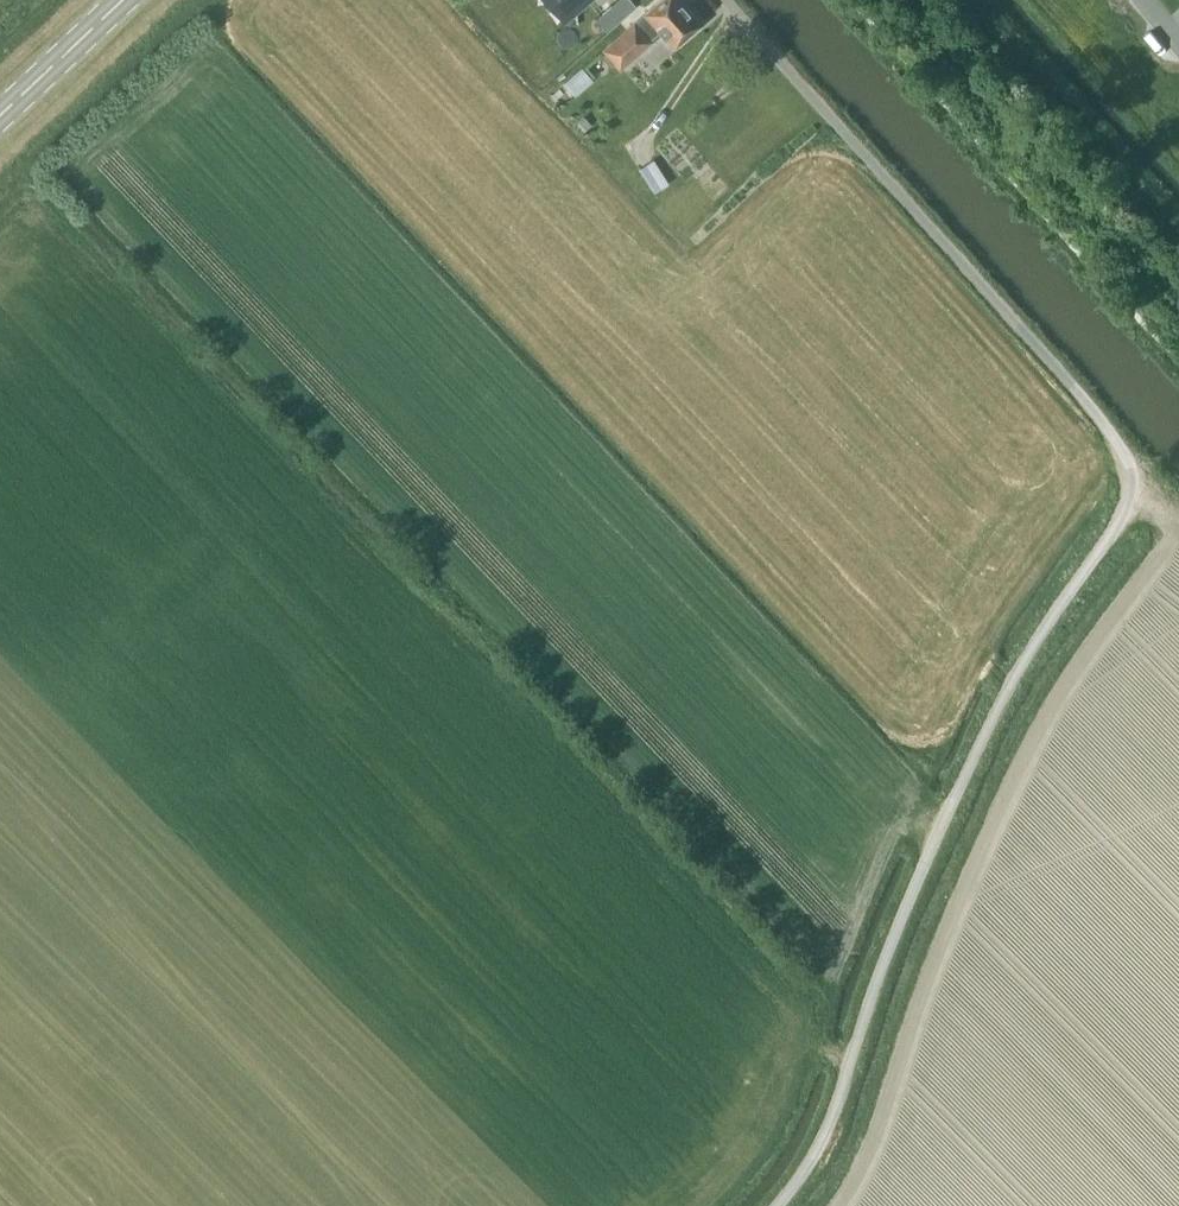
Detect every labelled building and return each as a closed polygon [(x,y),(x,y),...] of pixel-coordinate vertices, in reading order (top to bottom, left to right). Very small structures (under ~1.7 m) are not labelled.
[(572,12),(586,0),(562,0),(572,12)] [(608,31),(636,6),(631,0),(618,0),(597,19),(608,31)] [(660,30),(674,45),(699,23),(679,0),(660,0),(605,49),(619,67),(660,30)] [(657,184),(672,176),(659,152),(643,160),(657,184)]
